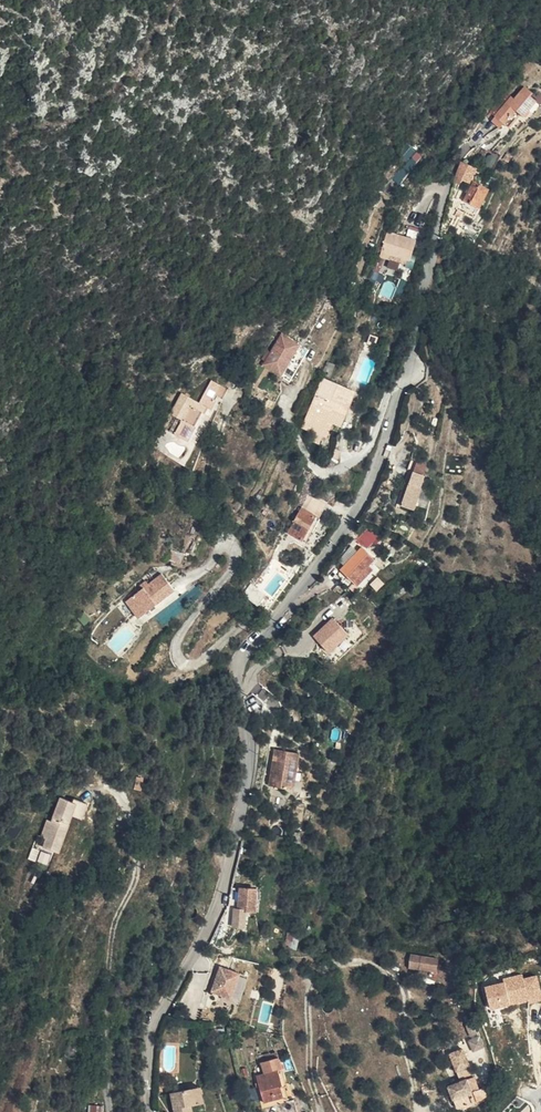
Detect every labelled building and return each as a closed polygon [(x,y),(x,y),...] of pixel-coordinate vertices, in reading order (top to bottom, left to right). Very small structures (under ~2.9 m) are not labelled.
[(530,93),(522,87),(512,100),(508,97),(492,118),(506,129),(517,115),(521,118),(534,101),(527,96),(530,93)] [(463,182),(470,165),(460,161),(456,168),(457,180),(463,182)] [(488,184),(473,177),(463,198),(478,205),(488,184)] [(387,233),(380,253),(391,257),(410,263),(417,242),(387,233)] [(282,332),(260,364),(279,378),(301,346),(282,332)] [(324,372),(329,374),(333,363),(328,361),(324,372)] [(311,426),(318,429),(316,432),(313,440),(320,442),(323,435),(327,437),(331,427),(328,426),(331,418),(335,419),(334,420),(342,423),(355,390),(323,377),(302,427),(309,429),(311,426)] [(178,418),(170,433),(189,442),(206,407),(212,409),(216,400),(213,399),(215,395),(223,399),(228,389),(210,380),(199,403),(182,395),(172,416),(178,418)] [(424,474),(426,465),(415,462),(413,471),(424,474)] [(408,489),(399,510),(413,516),(422,495),(408,489)] [(316,507),(303,532),(323,542),(336,518),(316,507)] [(365,546),(344,570),(357,582),(378,558),(365,546)] [(344,563),(356,552),(351,547),(340,558),(344,563)] [(377,568),(375,566),(380,560),(378,558),(357,582),(362,586),(377,568)] [(148,577),(142,583),(144,585),(137,592),(143,598),(141,599),(151,610),(162,600),(161,599),(178,584),(165,570),(152,581),(148,577)] [(129,598),(145,616),(151,610),(141,599),(143,598),(137,592),(129,598)] [(333,616),(316,635),(331,649),(349,630),(333,616)] [(271,782),(295,786),(298,767),(301,749),(276,745),(271,782)] [(302,787),(305,769),(298,767),(295,786),(302,787)] [(59,854),(72,816),(83,820),(88,806),(57,795),(43,837),(46,838),(43,848),(59,854)] [(36,862),(48,866),(52,854),(40,850),(36,862)] [(257,891),(249,890),(246,909),(250,910),(248,928),(261,929),(263,913),(272,914),(273,892),(257,891)] [(444,972),(446,959),(418,954),(416,967),(444,972)] [(255,973),(235,967),(227,992),(247,999),(255,973)] [(538,974),(484,983),(489,1010),(540,1001),(540,991),(538,974)] [(488,1050),(499,1047),(495,1035),(484,1039),(488,1050)] [(477,1046),(463,1050),(472,1078),(458,1082),(465,1105),(469,1104),(471,1107),(498,1099),(494,1087),(489,1089),(477,1046)] [(276,1057),(277,1061),(296,1056),(295,1052),(276,1057)] [(299,1085),(301,1085),(296,1069),(300,1068),(296,1056),(277,1061),(280,1073),(274,1075),(281,1101),(302,1096),(299,1085)] [(217,1093),(217,1089),(199,1092),(188,1093),(188,1097),(189,1107),(190,1111),(195,1111),(219,1111),(217,1093)] [(122,1102),(108,1100),(106,1111),(120,1111),(122,1102)] [(312,1100),(297,1104),(299,1111),(315,1111),(312,1100)]
